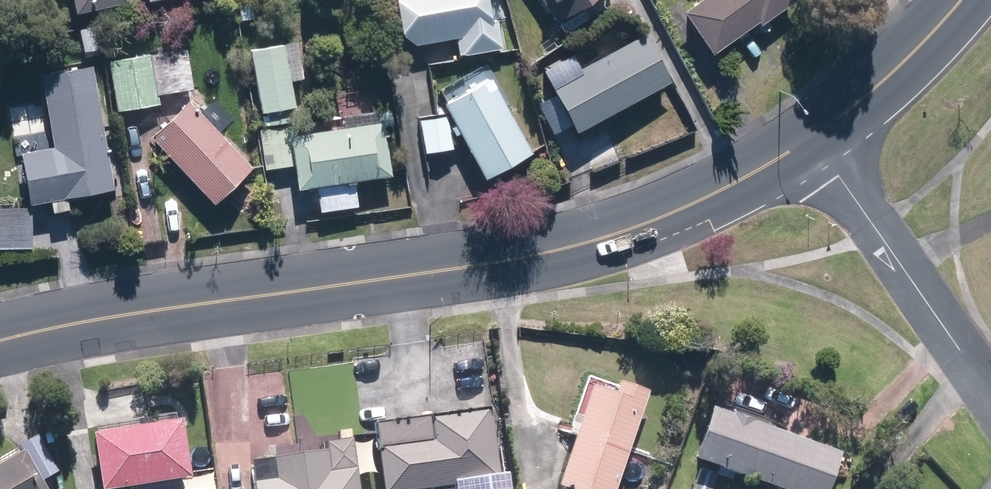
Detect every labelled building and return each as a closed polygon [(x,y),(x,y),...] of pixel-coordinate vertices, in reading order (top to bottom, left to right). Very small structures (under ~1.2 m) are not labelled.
[(73,14),(125,3),(124,0),(70,0),(73,14)] [(396,34),(408,46),(453,41),(455,56),(500,51),(498,37),(506,36),(502,0),(392,0),(396,34)] [(551,26),(596,0),(535,0),(551,26)] [(707,54),(753,22),(757,28),(794,2),(793,0),(698,0),(679,13),(707,54)] [(579,48),(539,72),(549,88),(537,95),(551,119),(560,113),(574,136),(668,80),(640,34),(589,64),(579,48)] [(286,110),(292,110),(288,82),(302,80),(296,43),(247,51),(256,115),(263,114),(265,127),(288,124),(286,110)] [(155,94),(192,89),(187,50),(149,55),(155,94)] [(149,55),(107,61),(114,112),(157,105),(155,94),(149,55)] [(486,71),(483,66),(445,87),(449,93),(437,99),(482,178),(535,148),(490,69),(486,71)] [(110,192),(102,142),(91,68),(38,76),(49,149),(18,154),(25,205),(110,192)] [(313,188),(313,209),(354,209),(353,187),(385,187),(385,127),(388,127),(388,110),(380,110),(380,102),(340,103),(340,128),(260,129),(260,170),(290,170),(290,188),(313,188)] [(183,103),(146,138),(212,206),(249,171),(183,103)] [(443,112),(417,115),(422,155),(448,152),(443,112)] [(0,209),(0,249),(29,249),(30,209),(0,209)] [(584,373),(564,435),(570,437),(554,488),(555,488),(613,488),(644,392),(584,373)] [(322,423),(320,387),(292,388),(294,425),(322,423)] [(689,488),(713,488),(718,474),(762,488),(823,488),(835,453),(706,407),(686,462),(697,466),(689,488)] [(506,473),(493,474),(484,409),(369,423),(377,488),(428,488),(450,486),(450,488),(508,488),(506,473)] [(189,476),(179,417),(170,419),(169,413),(93,426),(94,432),(89,433),(99,488),(116,488),(129,487),(130,488),(182,488),(180,478),(189,476)] [(41,482),(56,473),(34,437),(0,457),(0,488),(45,488),(41,482)] [(267,460),(269,480),(249,482),(250,488),(356,488),(354,471),(325,474),(323,454),(267,460)]
